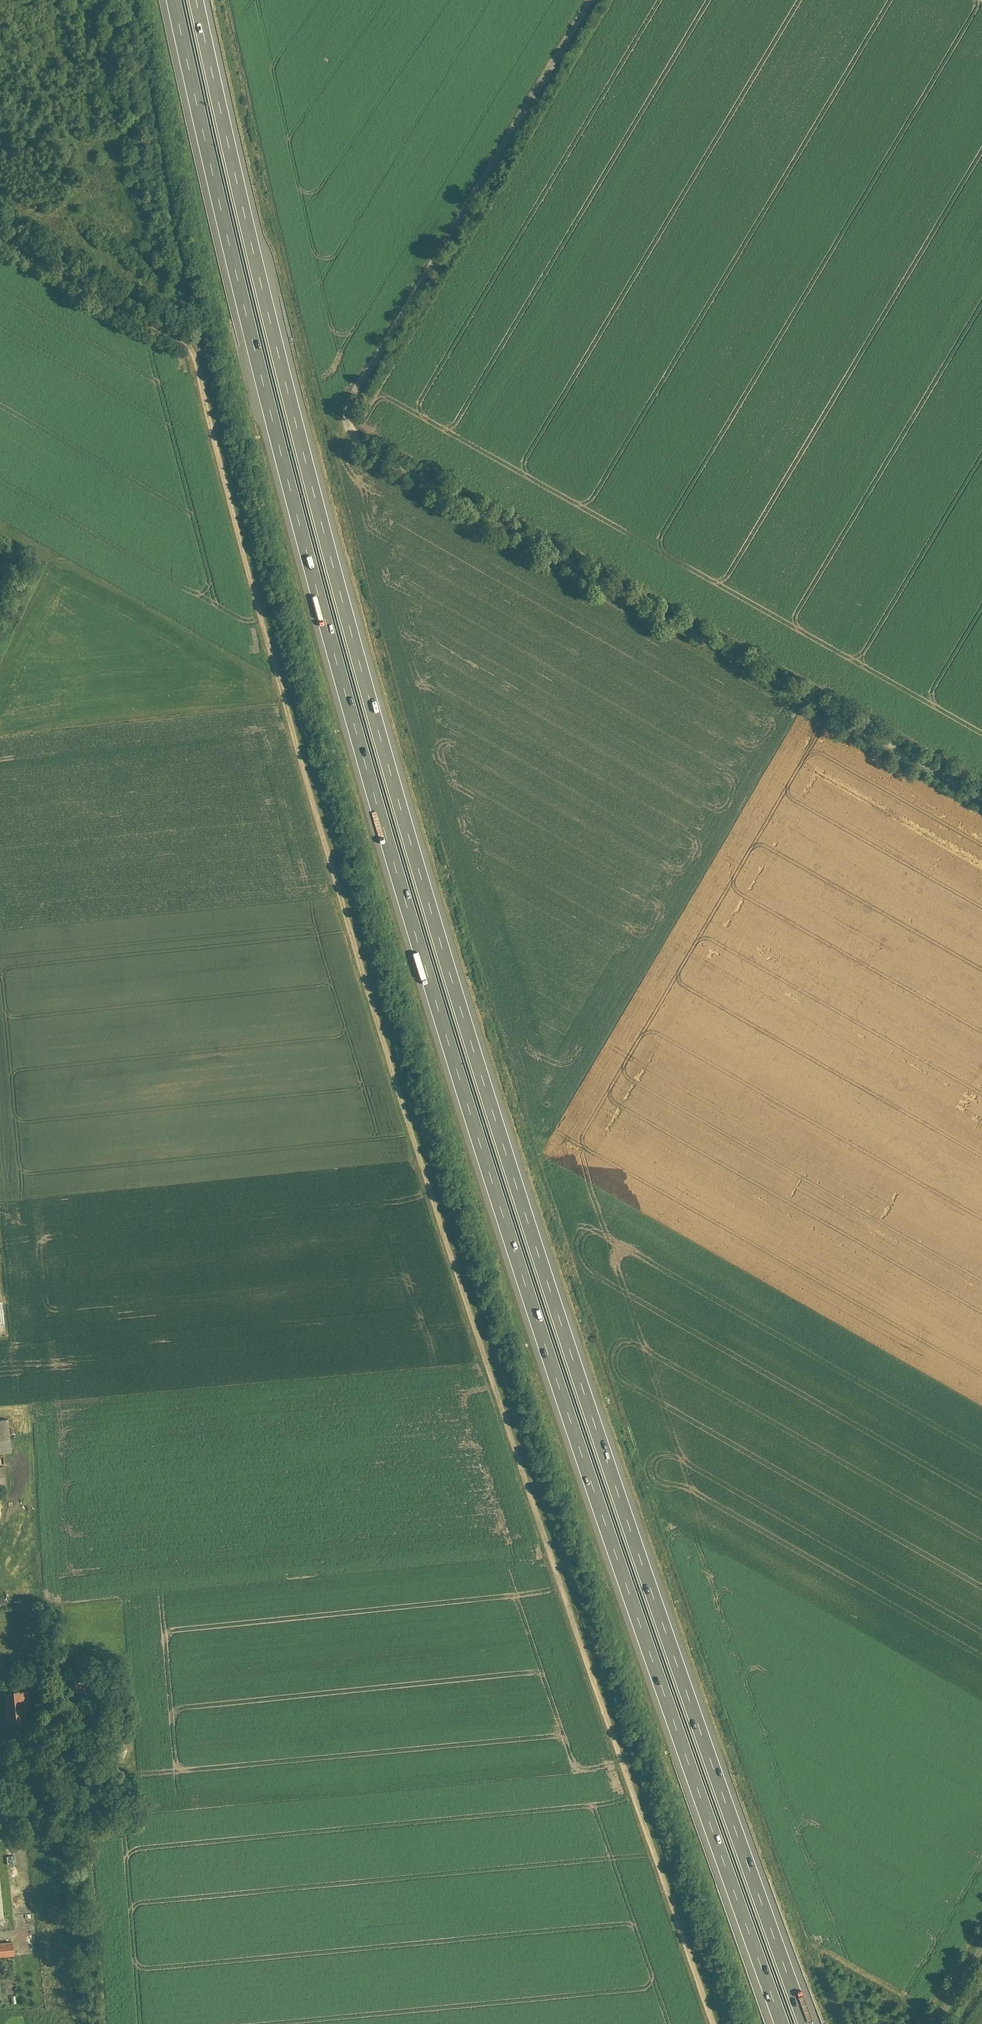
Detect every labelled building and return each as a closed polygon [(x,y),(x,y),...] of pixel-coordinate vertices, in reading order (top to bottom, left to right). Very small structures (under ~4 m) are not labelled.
[(13,1455),(10,1421),(0,1421),(0,1456),(13,1455)] [(11,1723),(37,1720),(34,1689),(8,1692),(11,1723)] [(14,1958),(13,1944),(0,1945),(0,1959),(14,1958)]
